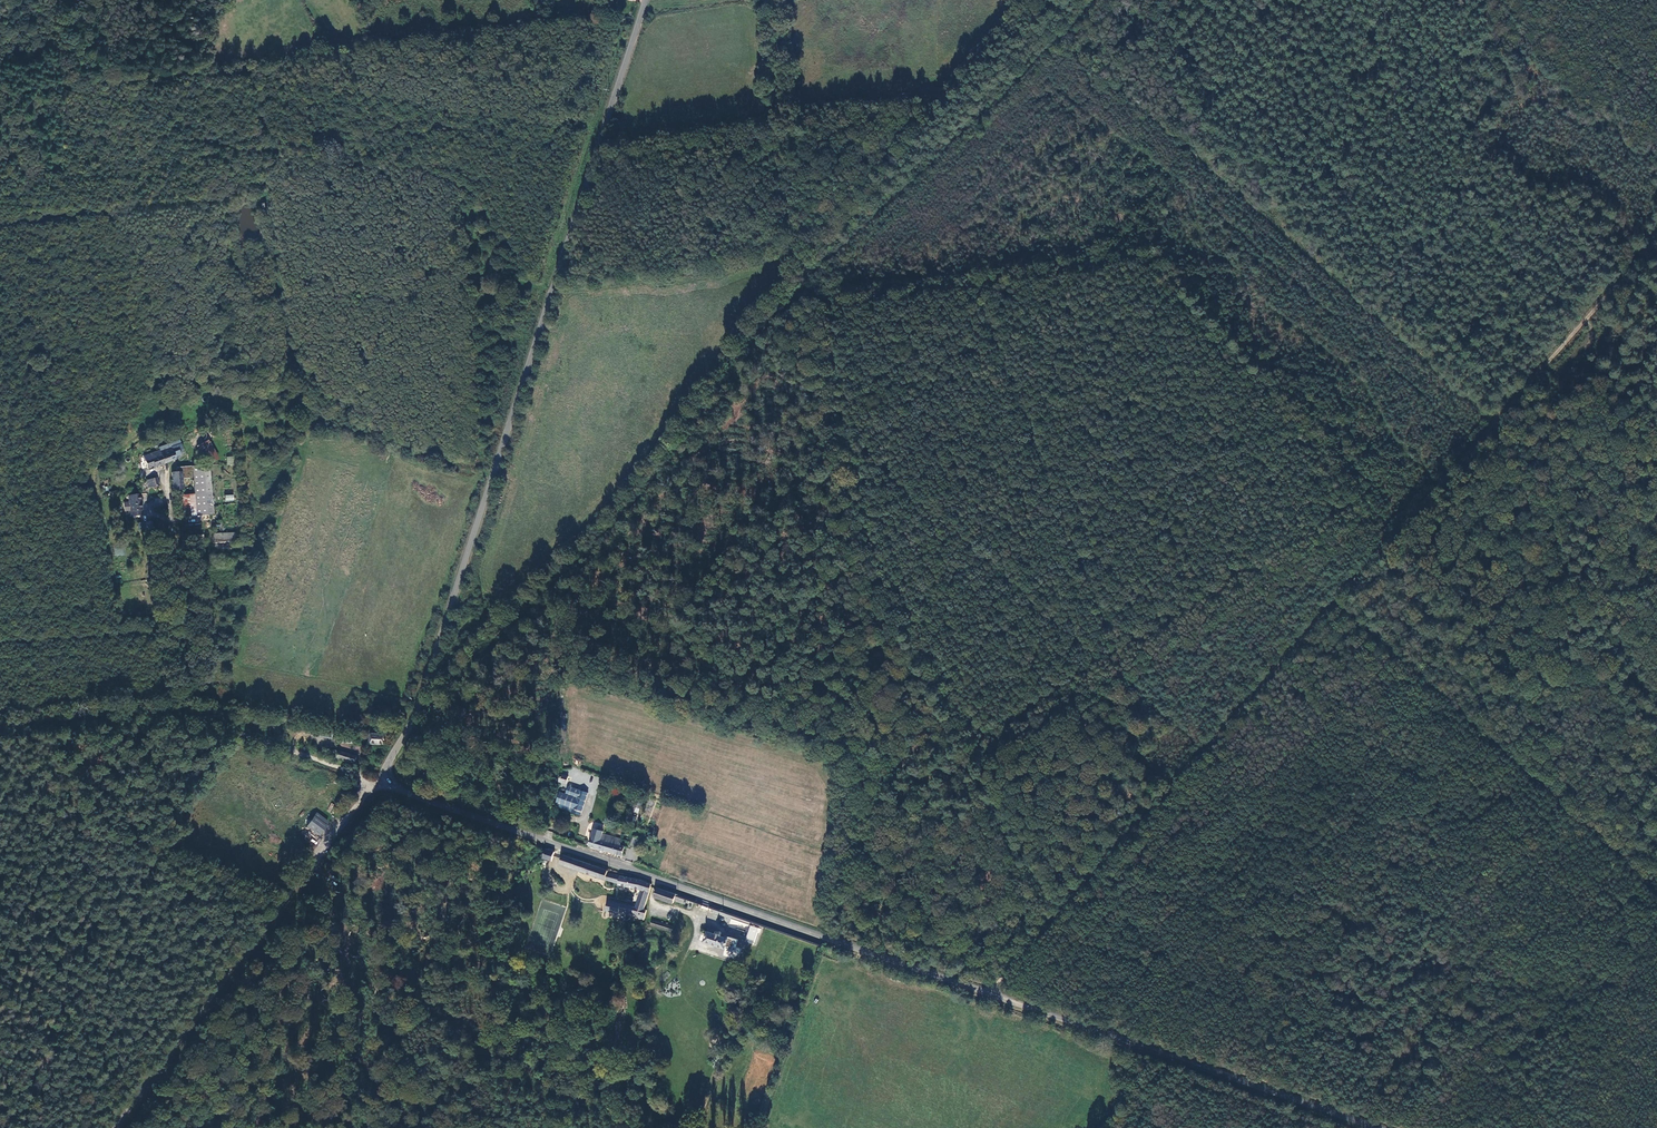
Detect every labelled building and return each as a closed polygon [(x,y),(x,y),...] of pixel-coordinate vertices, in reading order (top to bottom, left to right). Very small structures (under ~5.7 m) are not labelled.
[(196,446),(204,465),(219,458),(210,439),(196,446)] [(151,454),(153,459),(145,462),(147,468),(174,460),(171,448),(151,454)] [(193,466),(195,493),(183,494),(184,516),(214,514),(211,465),(193,466)] [(182,489),(180,466),(176,467),(177,472),(172,473),(174,490),(178,490),(182,489)] [(155,478),(151,479),(153,490),(154,489),(154,491),(155,493),(157,493),(158,492),(158,489),(159,488),(158,482),(156,483),(155,478)] [(128,495),(130,515),(141,514),(139,493),(128,495)] [(150,522),(141,524),(143,531),(151,530),(150,522)] [(214,532),(213,542),(235,542),(236,533),(214,532)] [(369,743),(387,744),(388,733),(369,733),(369,743)] [(342,756),(357,760),(357,752),(344,749),(342,756)] [(568,777),(561,775),(559,781),(566,783),(568,777)] [(582,814),(588,794),(569,788),(566,794),(562,793),(558,806),(582,814)] [(330,822),(316,812),(305,827),(320,837),(330,822)] [(589,846),(622,856),(624,849),(618,847),(620,841),(599,835),(597,840),(592,839),(589,846)] [(640,839),(634,837),(631,845),(637,847),(640,839)] [(554,852),(547,849),(543,859),(550,863),(554,852)] [(565,855),(562,865),(605,880),(608,873),(609,870),(565,855)] [(620,911),(626,912),(624,914),(625,916),(627,917),(628,916),(629,914),(632,914),(633,914),(633,918),(634,921),(637,922),(638,922),(641,922),(644,921),(646,910),(644,908),(651,885),(641,880),(608,873),(605,880),(618,883),(617,886),(642,891),(635,908),(609,901),(606,913),(618,917),(620,911)] [(685,902),(687,897),(658,887),(654,900),(656,901),(658,900),(659,898),(673,902),(675,898),(685,902)] [(730,920),(729,926),(747,929),(748,923),(730,920)] [(652,925),(672,931),(673,927),(653,921),(652,925)] [(755,944),(759,927),(749,925),(746,942),(755,944)] [(707,943),(726,950),(730,940),(724,938),(723,933),(720,931),(717,934),(713,934),(710,933),(707,943)] [(365,1002),(375,1010),(381,1004),(371,995),(365,1002)]
